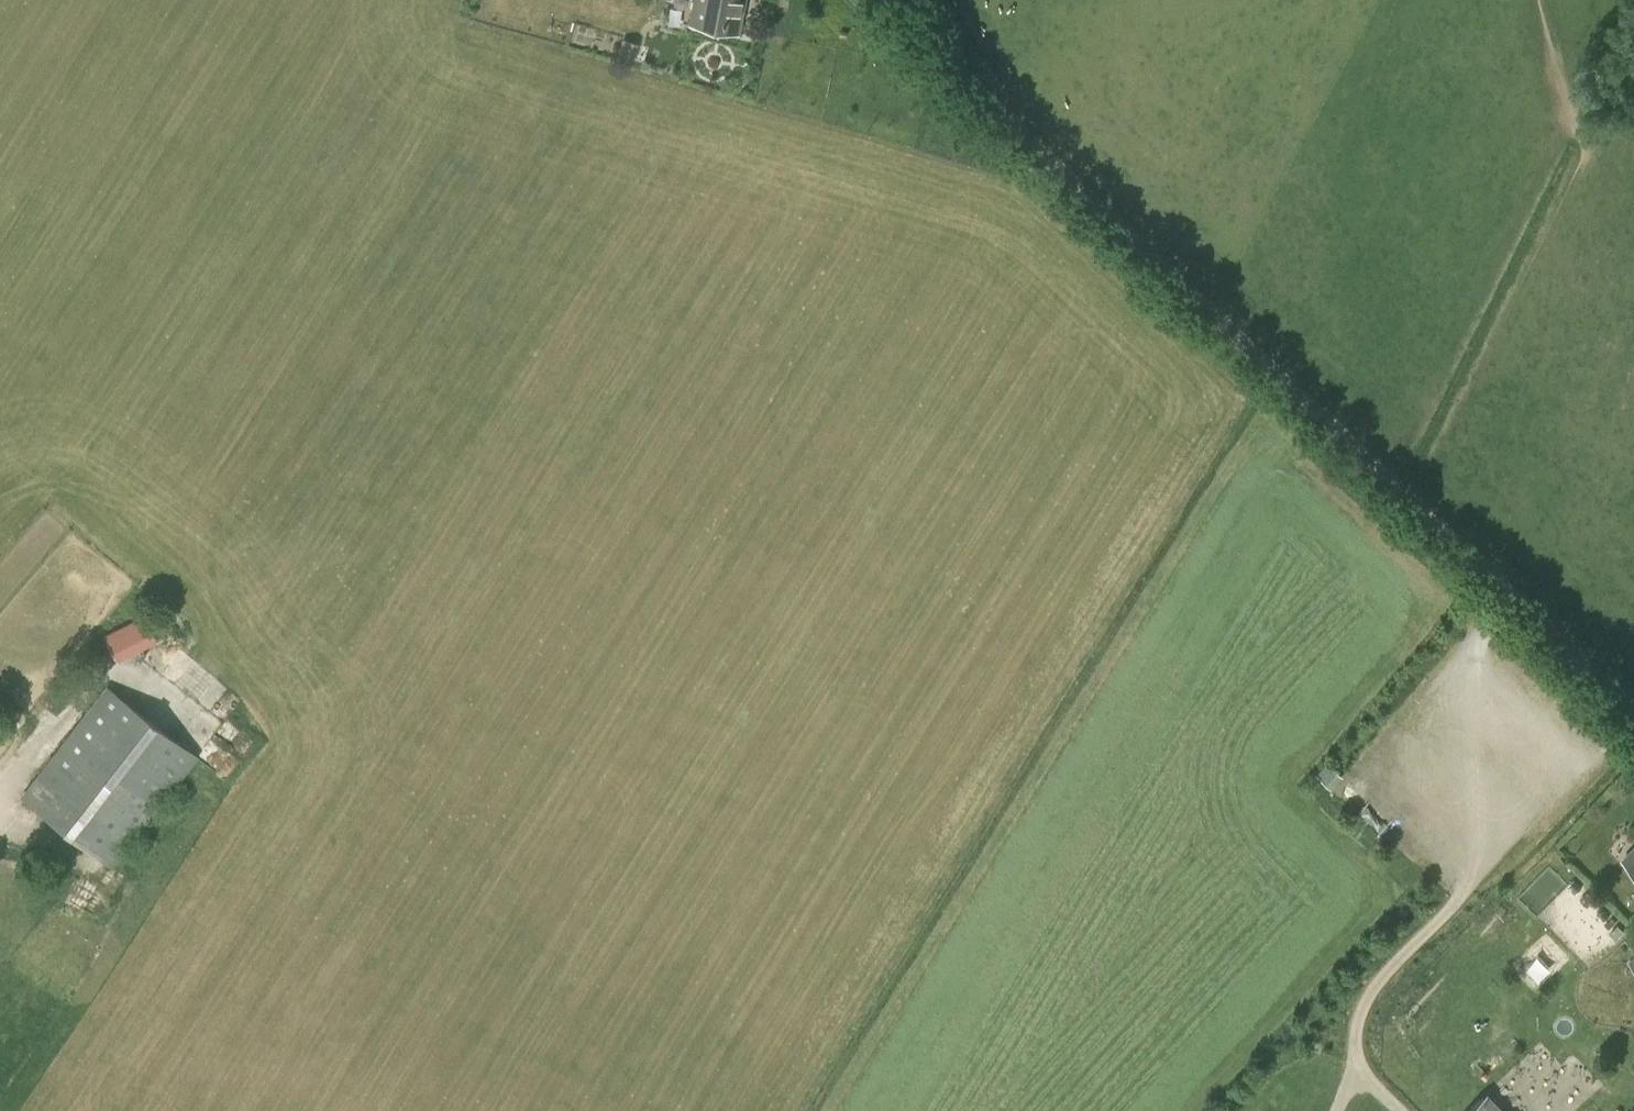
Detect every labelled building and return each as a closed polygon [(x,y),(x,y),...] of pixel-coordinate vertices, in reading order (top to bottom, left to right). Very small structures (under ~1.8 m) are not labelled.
[(745,0),(694,0),(690,23),(739,32),(745,0)] [(116,659),(156,639),(144,615),(104,635),(116,659)] [(114,869),(200,756),(106,685),(21,796),(114,869)] [(1328,763),(1319,775),(1332,785),(1341,773),(1328,763)] [(1487,1093),(1468,1110),(1504,1110),(1487,1093)]
